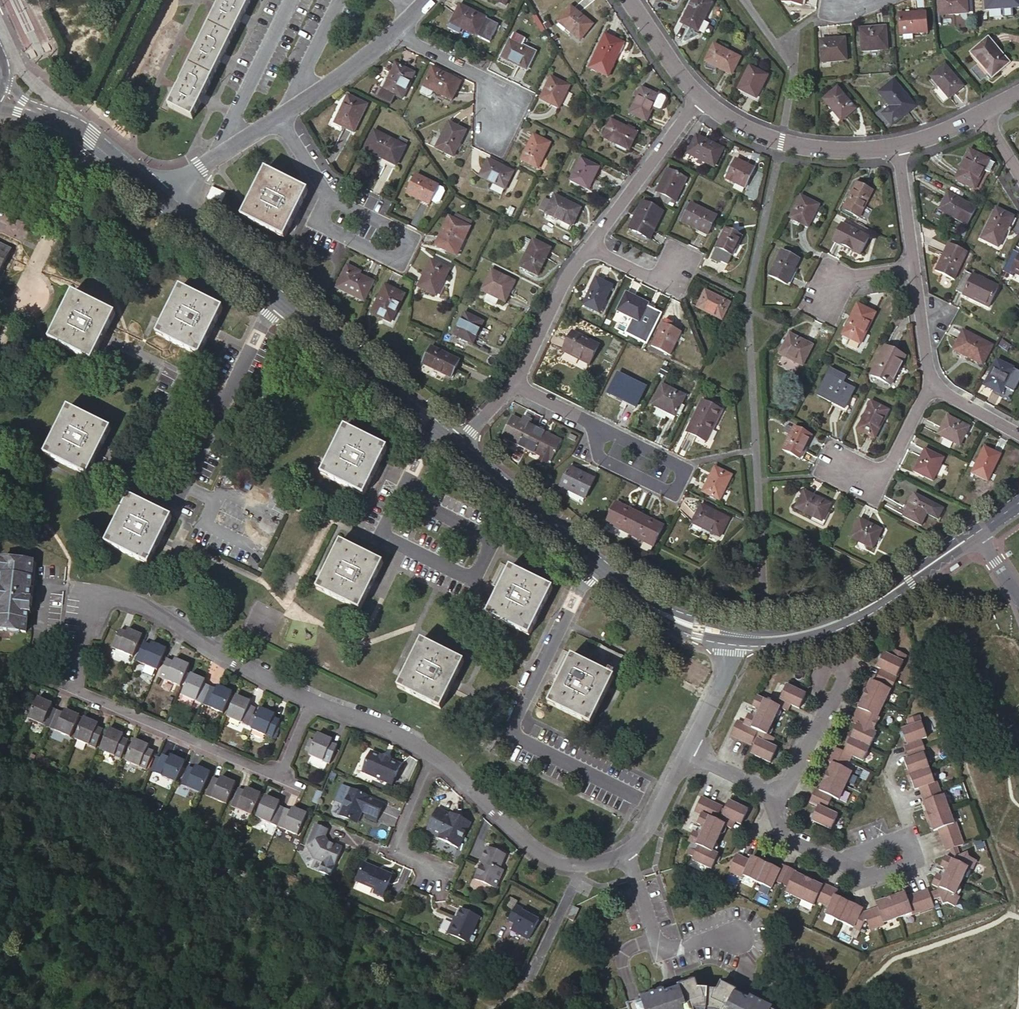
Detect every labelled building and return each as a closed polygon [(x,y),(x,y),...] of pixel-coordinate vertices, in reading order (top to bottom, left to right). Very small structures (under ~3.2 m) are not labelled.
[(251,0),(222,0),(219,5),(216,3),(213,9),(216,11),(199,45),(196,43),(193,49),(196,51),(179,85),(176,84),(173,89),(176,91),(169,107),(192,119),(251,0)] [(711,4),(704,0),(693,0),(681,23),(697,31),(711,4)] [(967,0),(938,0),(939,15),(967,13),(967,0)] [(986,9),(1018,7),(1018,0),(985,0),(986,9)] [(477,36),(485,18),(460,6),(451,23),(477,36)] [(580,40),(592,25),(570,7),(558,22),(580,40)] [(927,33),(925,13),(898,14),(900,35),(903,34),(912,34),(927,33)] [(887,50),(886,27),(859,28),(861,52),(887,50)] [(615,57),(622,43),(604,35),(589,68),(608,77),(617,58),(615,57)] [(846,60),(844,39),(820,40),(821,62),(846,60)] [(992,76),(1007,63),(988,39),(972,53),(992,76)] [(515,62),(514,64),(526,70),(535,53),(510,40),(503,55),(515,62)] [(731,75),(740,59),(713,45),(705,62),(731,75)] [(501,58),(514,64),(515,62),(503,55),(501,58)] [(401,99),(414,74),(395,64),(383,90),(401,99)] [(948,99),(963,87),(944,65),(930,77),(948,99)] [(756,99),(767,76),(749,67),(738,89),(756,99)] [(451,100),(460,82),(432,68),(423,86),(419,93),(430,98),(434,91),(451,100)] [(558,109),(569,86),(551,77),(539,99),(558,109)] [(890,108),(899,119),(914,106),(893,80),(878,93),(890,108)] [(653,108),(658,96),(658,95),(641,88),(629,113),(646,122),(653,108)] [(841,121),(855,109),(837,88),(822,100),(841,121)] [(658,96),(653,108),(658,111),(661,110),(666,99),(665,96),(659,93),(658,95),(658,96)] [(354,133),(367,105),(348,96),(334,123),(354,133)] [(893,124),(899,119),(890,108),(884,113),(893,124)] [(629,150),(636,133),(611,121),(603,138),(629,150)] [(453,157),(466,131),(448,122),(435,149),(453,157)] [(396,165),(405,147),(394,141),(374,131),(365,150),(396,165)] [(394,141),(405,147),(408,140),(397,134),(394,141)] [(537,169),(550,143),(533,135),(521,160),(537,169)] [(714,166),(722,149),(696,137),(688,154),(714,166)] [(982,172),(988,161),(970,152),(955,179),(974,189),(982,172)] [(588,190),(599,168),(581,159),(569,181),(588,190)] [(504,189),(512,173),(487,160),(479,177),(504,189)] [(744,188),(754,169),(735,160),(734,163),(730,161),(726,170),(729,171),(726,179),(744,188)] [(994,163),(988,161),(982,172),(988,175),(994,163)] [(242,217),(284,238),(307,192),(293,184),(265,170),(242,217)] [(652,199),(667,206),(671,200),(675,202),(686,179),(668,170),(661,184),(660,184),(652,199)] [(431,201),(438,187),(416,175),(407,193),(429,205),(431,201)] [(859,218),(872,191),(855,183),(842,210),(859,218)] [(443,189),(438,187),(431,201),(436,203),(439,202),(444,192),(443,189)] [(545,213),(554,196),(547,192),(539,210),(545,213)] [(947,193),(939,209),(966,223),(974,207),(947,193)] [(571,226),(580,208),(554,196),(545,213),(571,226)] [(808,228),(819,205),(800,196),(789,218),(808,228)] [(649,239),(662,212),(642,202),(628,229),(649,239)] [(707,235),(716,216),(691,204),(681,222),(707,235)] [(998,247),(1013,217),(996,208),(981,239),(998,247)] [(453,220),(469,228),(473,220),(457,212),(453,220)] [(456,256),(469,228),(453,220),(449,217),(435,246),(456,256)] [(860,255),(869,238),(841,224),(832,241),(860,255)] [(727,264),(741,236),(726,229),(711,259),(719,263),(720,260),(727,264)] [(537,276),(550,249),(532,240),(519,267),(537,276)] [(954,279),(966,253),(948,244),(936,270),(954,279)] [(10,250),(0,245),(0,271),(10,250)] [(786,285),(799,259),(781,250),(769,276),(786,285)] [(1013,250),(1007,262),(1014,266),(1011,272),(1012,272),(1018,276),(1018,253),(1013,250)] [(444,280),(450,269),(431,260),(418,287),(435,295),(443,280),(444,280)] [(1007,262),(1002,271),(1011,275),(1012,272),(1011,272),(1014,266),(1007,262)] [(373,282),(359,275),(354,272),(356,270),(347,266),(336,287),(364,301),(373,282)] [(485,293),(497,299),(505,303),(515,282),(490,271),(481,291),(485,293)] [(971,275),(965,272),(956,291),(988,307),(998,286),(972,274),(971,275)] [(599,313),(612,286),(596,278),(583,305),(599,313)] [(390,322),(404,295),(385,286),(372,313),(390,322)] [(199,356),(222,309),(180,288),(157,335),(199,356)] [(721,320),(729,303),(705,291),(697,308),(721,320)] [(92,361),(115,314),(72,293),(49,340),(92,361)] [(494,306),(497,299),(485,293),(481,300),(494,306)] [(636,329),(648,304),(626,293),(617,311),(630,318),(627,324),(636,329)] [(860,344),(866,332),(875,313),(857,305),(842,335),(851,339),(860,344)] [(472,344),(483,322),(464,312),(453,335),(472,344)] [(670,355),(681,332),(662,323),(651,346),(670,355)] [(963,331),(954,348),(966,354),(965,356),(982,365),(992,346),(963,331)] [(589,364),(599,345),(572,332),(562,351),(589,364)] [(870,335),(866,332),(860,344),(851,339),(849,344),(862,350),(870,335)] [(802,366),(813,346),(789,333),(778,354),(802,366)] [(451,377),(459,360),(431,346),(422,364),(451,377)] [(890,385),(905,357),(884,347),(870,375),(890,385)] [(966,354),(954,348),(953,350),(965,356),(966,354)] [(1001,394),(1014,369),(997,360),(984,386),(1001,394)] [(845,409),(854,390),(842,384),(845,377),(830,369),(817,395),(833,404),(834,403),(845,409)] [(637,404),(645,387),(618,374),(608,393),(624,401),(626,398),(637,404)] [(679,408),(685,396),(662,384),(651,405),(658,408),(655,415),(665,420),(667,417),(674,420),(675,416),(677,413),(679,414),(682,409),(679,408)] [(706,441),(721,411),(702,401),(687,432),(706,441)] [(874,438),(888,411),(871,402),(857,430),(874,438)] [(88,476),(111,429),(68,408),(45,455),(88,476)] [(959,446),(969,427),(947,416),(937,435),(959,446)] [(502,437),(526,448),(536,428),(512,417),(502,437)] [(789,436),(793,428),(788,426),(784,433),(789,436)] [(794,427),(793,428),(789,436),(782,450),(800,459),(811,436),(794,427)] [(363,496),(386,448),(345,428),(322,475),(363,496)] [(536,428),(526,448),(541,456),(537,463),(545,467),(548,460),(550,461),(560,440),(536,428)] [(987,482),(1000,455),(984,447),(971,473),(987,482)] [(933,481),(943,458),(924,449),(914,472),(933,481)] [(719,500),(731,476),(714,467),(702,492),(719,500)] [(568,490),(584,498),(594,479),(569,468),(560,486),(568,490)] [(583,502),(584,498),(568,490),(565,496),(578,502),(579,500),(583,502)] [(822,521),(830,504),(804,491),(795,508),(822,521)] [(937,520),(943,509),(914,494),(903,516),(921,525),(927,514),(937,520)] [(149,565),(172,517),(129,497),(106,544),(149,565)] [(639,514),(616,503),(606,523),(629,535),(629,534),(639,514)] [(720,537),(729,519),(701,505),(692,523),(720,537)] [(663,526),(639,514),(629,534),(629,535),(641,540),(653,546),(663,526)] [(873,549),(882,530),(859,519),(850,537),(873,549)] [(650,553),(653,546),(641,540),(638,545),(641,548),(650,553)] [(359,610),(382,563),(340,542),(317,589),(359,610)] [(0,561),(0,633),(27,635),(31,610),(34,608),(38,565),(0,561)] [(529,635),(552,588),(510,568),(487,614),(529,635)] [(132,664),(141,642),(127,636),(125,642),(118,639),(111,654),(132,664)] [(441,708),(464,661),(422,641),(398,688),(441,708)] [(613,677),(624,656),(599,644),(595,653),(599,656),(594,667),(613,677)] [(135,666),(156,676),(165,655),(152,648),(148,655),(142,652),(135,666)] [(895,676),(904,655),(895,651),(892,652),(890,657),(882,654),(876,668),(879,670),(873,683),(870,681),(856,709),(860,711),(854,724),(855,725),(843,752),(834,748),(827,762),(831,764),(818,791),(815,789),(808,803),(817,807),(811,821),(830,830),(836,816),(825,810),(831,797),(837,800),(850,772),(844,769),(850,756),(862,761),(874,733),(871,732),(877,718),(875,717),(888,690),(889,691),(895,676)] [(590,724),(613,677),(594,667),(572,656),(548,703),(590,724)] [(178,693),(188,671),(174,666),(171,672),(164,669),(158,684),(178,693)] [(179,702),(201,712),(208,696),(200,693),(203,687),(189,680),(179,702)] [(736,722),(730,736),(751,746),(754,739),(757,740),(750,754),(769,764),(776,749),(770,746),(773,739),(766,736),(779,709),(786,712),(789,705),(798,710),(805,695),(786,686),(779,700),(773,697),(770,704),(756,698),(751,708),(759,711),(755,720),(747,716),(743,725),(736,722)] [(208,696),(201,712),(221,721),(231,699),(217,693),(214,699),(208,696)] [(32,723),(52,732),(59,717),(53,714),(56,708),(41,702),(32,723)] [(247,708),(234,702),(225,724),(245,733),(252,718),(245,715),(247,708)] [(59,717),(52,732),(71,740),(81,719),(67,713),(64,719),(59,717)] [(925,737),(917,716),(907,719),(906,722),(908,727),(900,730),(905,744),(902,745),(907,759),(903,761),(913,790),(918,788),(923,802),(922,802),(933,831),(937,829),(945,850),(962,844),(954,822),(952,823),(942,795),(940,796),(935,782),(933,782),(922,754),(924,754),(919,739),(925,737)] [(272,723),(259,717),(249,739),(270,748),(270,747),(272,741),(274,736),(276,733),(269,729),(272,723)] [(99,727),(86,722),(76,743),(96,751),(103,736),(97,734),(99,727)] [(111,732),(102,754),(122,763),(129,748),(122,744),(125,739),(111,732)] [(326,770),(333,755),(326,752),(330,745),(315,739),(311,750),(308,757),(306,761),(326,770)] [(151,750),(137,744),(128,765),(148,774),(154,759),(148,755),(151,750)] [(399,767),(370,755),(361,775),(390,788),(399,767)] [(178,787),(188,765),(173,759),(171,765),(164,763),(157,778),(178,787)] [(182,788),(201,797),(211,775),(198,770),(195,776),(189,773),(182,788)] [(226,808),(236,786),(222,780),(219,786),(213,783),(206,799),(226,808)] [(382,803),(348,787),(336,813),(354,822),(361,808),(364,809),(363,810),(364,813),(375,818),(382,803)] [(231,809),(252,818),(261,797),(247,791),(244,797),(239,795),(231,809)] [(256,821),(275,829),(282,813),(276,811),(278,804),(266,798),(256,821)] [(721,808),(700,798),(694,812),(701,815),(697,824),(705,828),(700,837),(693,833),(688,842),(691,844),(687,853),(688,856),(693,858),(691,861),(711,870),(717,856),(711,853),(723,826),(731,829),(734,822),(740,825),(747,811),(728,802),(721,816),(718,815),(721,808)] [(450,814),(437,807),(425,828),(438,836),(437,837),(456,848),(469,824),(460,818),(459,820),(455,817),(455,816),(451,813),(450,814)] [(282,813),(275,829),(295,838),(306,816),(291,810),(288,816),(282,813)] [(327,829),(315,824),(306,846),(313,858),(333,866),(341,847),(334,844),(333,845),(327,842),(324,837),(327,829)] [(480,865),(473,881),(493,891),(500,876),(496,874),(504,858),(486,850),(479,864),(480,865)] [(940,877),(936,875),(931,884),(938,887),(937,890),(942,904),(946,903),(954,906),(958,897),(954,895),(966,868),(970,870),(975,860),(967,857),(966,853),(951,858),(950,860),(944,857),(939,867),(944,869),(940,877)] [(904,893),(875,903),(877,908),(863,914),(860,913),(861,910),(834,897),(837,892),(823,885),(822,887),(794,874),(796,872),(781,865),(779,870),(751,857),(749,862),(736,855),(728,872),(742,879),(743,877),(770,889),(774,882),(787,888),(785,893),(813,906),(815,901),(829,907),(825,915),(859,931),(863,922),(866,921),(869,930),(883,925),(883,923),(910,913),(911,915),(933,907),(927,890),(906,897),(904,893)] [(390,874),(363,861),(356,875),(375,884),(373,887),(382,891),(390,874)] [(531,916),(516,907),(508,923),(515,926),(512,931),(530,940),(539,922),(531,917),(531,916)] [(572,921),(578,909),(572,907),(567,918),(572,921)] [(478,917),(459,909),(453,923),(451,922),(447,933),(467,942),(478,917)] [(750,999),(752,995),(743,991),(741,994),(720,984),(717,992),(697,990),(695,982),(679,987),(672,989),(672,987),(666,988),(667,991),(663,992),(640,1000),(641,1003),(628,1007),(628,1008),(772,1008),(750,999)]
